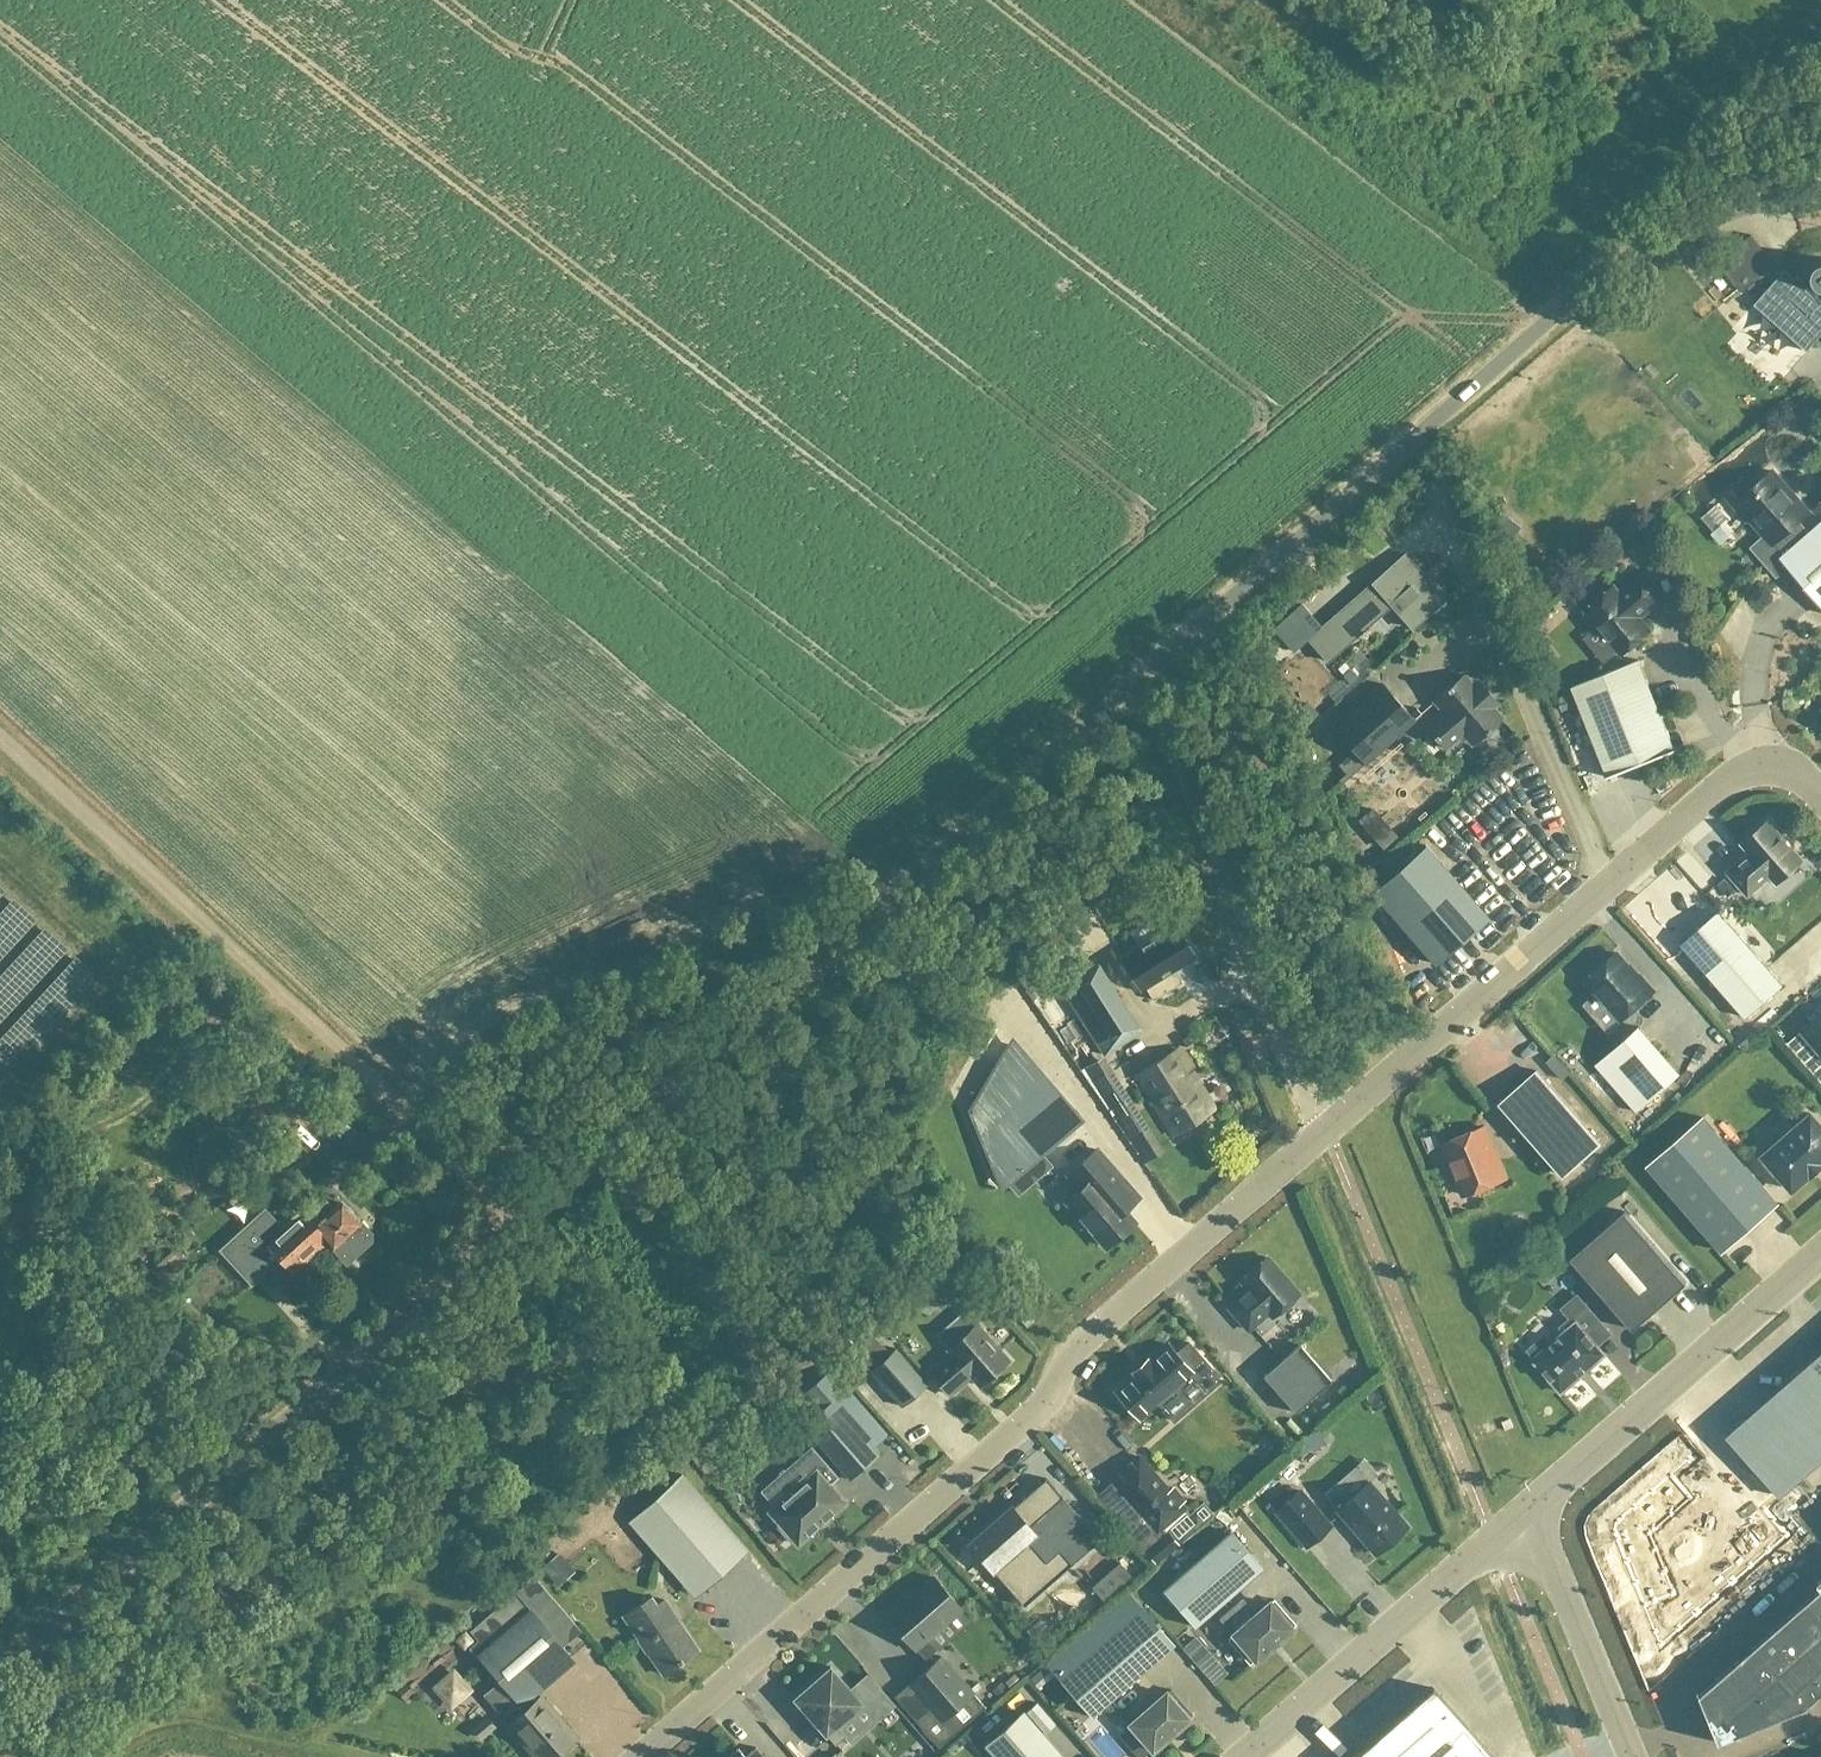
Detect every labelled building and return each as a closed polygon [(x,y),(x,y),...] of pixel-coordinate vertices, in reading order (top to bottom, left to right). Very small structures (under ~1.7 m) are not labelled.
[(1750,234),(1716,261),(1740,292),(1774,265),(1750,234)] [(1818,260),(1811,265),(1807,271),(1806,279),(1792,280),(1783,272),(1753,307),(1754,308),(1756,306),(1769,318),(1772,314),(1795,335),(1792,339),(1805,350),(1804,352),(1805,354),(1820,336),(1820,259),(1818,260)] [(1807,535),(1798,525),(1808,515),(1771,473),(1747,493),(1740,485),(1725,499),(1735,511),(1740,507),(1766,538),(1753,550),(1776,576),(1786,568),(1820,608),(1820,523),(1807,535)] [(1444,601),(1404,556),(1351,603),(1370,625),(1371,624),(1367,619),(1386,602),(1411,630),(1444,601)] [(1664,599),(1644,575),(1620,595),(1614,588),(1584,612),(1586,614),(1583,617),(1594,630),(1597,628),(1621,656),(1650,632),(1637,616),(1646,608),(1649,611),(1664,599)] [(1356,638),(1337,616),(1307,641),(1327,663),(1356,638)] [(1606,778),(1607,779),(1676,751),(1675,750),(1674,750),(1638,662),(1571,689),(1607,777),(1606,778)] [(1462,735),(1472,745),(1484,734),(1485,735),(1489,732),(1488,731),(1501,720),(1491,709),(1497,705),(1477,683),(1472,688),(1463,677),(1450,688),(1450,687),(1446,691),(1434,702),(1443,713),(1426,729),(1433,738),(1436,742),(1437,741),(1445,750),(1462,735)] [(1414,723),(1382,686),(1333,730),(1365,766),(1414,723)] [(1426,691),(1411,697),(1418,712),(1432,706),(1426,691)] [(1694,751),(1713,744),(1707,729),(1689,736),(1694,751)] [(1372,809),(1358,821),(1384,850),(1398,837),(1372,809)] [(1615,839),(1634,834),(1630,822),(1612,828),(1615,839)] [(1781,838),(1767,823),(1742,845),(1751,856),(1743,864),(1741,862),(1727,874),(1748,897),(1762,885),(1760,884),(1769,876),(1777,885),(1802,863),(1791,850),(1795,847),(1784,836),(1781,838)] [(1434,966),(1487,919),(1425,847),(1371,894),(1434,966)] [(1719,914),(1681,946),(1745,1019),(1783,987),(1719,914)] [(1125,958),(1119,962),(1121,963),(1124,961),(1142,990),(1139,992),(1140,994),(1145,991),(1145,990),(1147,989),(1154,999),(1152,1001),(1153,1002),(1182,984),(1181,982),(1179,984),(1172,973),(1186,965),(1196,959),(1195,957),(1192,959),(1174,930),(1177,928),(1176,926),(1170,930),(1171,930),(1125,959),(1125,958)] [(1616,955),(1586,981),(1622,1021),(1653,993),(1638,976),(1636,978),(1616,955)] [(1104,1057),(1141,1034),(1095,961),(1058,984),(1104,1057)] [(1801,1033),(1820,1056),(1820,1015),(1801,1033)] [(1680,1076),(1638,1029),(1595,1066),(1636,1114),(1680,1076)] [(1074,1120),(1011,1047),(972,1113),(1001,1184),(1074,1120)] [(1171,1136),(1213,1111),(1176,1051),(1134,1076),(1171,1136)] [(1537,1072),(1500,1104),(1564,1177),(1600,1145),(1537,1072)] [(1675,1082),(1659,1094),(1668,1106),(1684,1093),(1675,1082)] [(1765,1157),(1764,1156),(1763,1158),(1764,1159),(1765,1159),(1792,1189),(1791,1190),(1792,1192),(1794,1190),(1793,1190),(1810,1175),(1811,1176),(1820,1167),(1820,1128),(1812,1118),(1813,1117),(1811,1115),(1810,1117),(1810,1118),(1765,1157)] [(1778,1205),(1703,1119),(1647,1167),(1722,1253),(1778,1205)] [(1054,1142),(1064,1152),(1082,1132),(1072,1123),(1054,1142)] [(1504,1181),(1482,1129),(1443,1145),(1451,1163),(1448,1163),(1455,1180),(1457,1179),(1465,1197),(1504,1181)] [(1138,1199),(1096,1151),(1067,1176),(1081,1191),(1066,1204),(1071,1210),(1068,1213),(1081,1228),(1085,1225),(1105,1249),(1134,1224),(1123,1212),(1138,1199)] [(305,1233),(319,1249),(327,1243),(345,1263),(369,1242),(369,1236),(341,1205),(328,1217),(324,1213),(311,1225),(301,1213),(288,1224),(300,1237),(305,1233)] [(300,1237),(288,1224),(282,1230),(265,1212),(221,1252),(243,1276),(257,1263),(256,1261),(269,1249),(292,1274),(319,1249),(305,1233),(300,1237)] [(1624,1213),(1570,1260),(1633,1331),(1687,1284),(1624,1213)] [(1298,1295),(1267,1259),(1240,1283),(1248,1292),(1228,1309),(1248,1331),(1268,1314),(1272,1318),(1298,1295)] [(1579,1327),(1593,1316),(1577,1298),(1562,1310),(1571,1320),(1561,1329),(1565,1334),(1550,1347),(1543,1339),(1529,1352),(1535,1360),(1533,1362),(1561,1394),(1605,1356),(1579,1327)] [(930,1375),(949,1396),(963,1384),(960,1381),(968,1374),(979,1388),(1008,1363),(976,1327),(948,1352),(951,1356),(930,1375)] [(869,1333),(851,1348),(871,1371),(870,1372),(901,1408),(926,1386),(895,1350),(889,1356),(869,1333)] [(1134,1375),(1115,1392),(1121,1398),(1120,1399),(1133,1415),(1134,1414),(1140,1420),(1158,1405),(1163,1411),(1161,1412),(1165,1417),(1167,1415),(1173,1423),(1219,1383),(1210,1372),(1212,1371),(1188,1344),(1176,1355),(1168,1346),(1149,1362),(1147,1360),(1132,1373),(1134,1375)] [(1299,1346),(1263,1378),(1294,1414),(1330,1382),(1299,1346)] [(1820,1463),(1820,1357),(1728,1438),(1780,1499),(1820,1463)] [(801,1427),(849,1482),(879,1456),(873,1448),(887,1436),(829,1371),(798,1398),(814,1416),(801,1427)] [(844,1505),(828,1488),(838,1479),(811,1448),(795,1462),(809,1479),(769,1514),(780,1526),(776,1528),(789,1543),(793,1541),(797,1546),(844,1505)] [(1112,1482),(1095,1496),(1142,1549),(1152,1539),(1155,1543),(1161,1538),(1157,1534),(1184,1510),(1180,1506),(1184,1503),(1172,1489),(1168,1492),(1138,1458),(1112,1482)] [(628,1524),(691,1596),(746,1549),(682,1476),(628,1524)] [(1011,1510),(970,1547),(992,1572),(1024,1608),(1071,1567),(1099,1542),(1061,1498),(1046,1480),(1011,1510)] [(1367,1484),(1337,1511),(1376,1556),(1406,1529),(1367,1484)] [(1299,1492),(1276,1513),(1307,1548),(1330,1528),(1299,1492)] [(1168,1532),(1161,1538),(1155,1543),(1152,1539),(1142,1549),(1156,1565),(1179,1546),(1168,1532)] [(1230,1533),(1162,1592),(1194,1628),(1262,1569),(1230,1533)] [(1131,1578),(1119,1564),(1091,1589),(1103,1603),(1131,1578)] [(906,1603),(887,1619),(914,1650),(915,1649),(924,1659),(935,1650),(925,1639),(960,1609),(933,1579),(915,1595),(916,1597),(907,1605),(906,1603)] [(775,1605),(788,1591),(778,1582),(766,1596),(775,1605)] [(1699,1697),(1719,1745),(1806,1709),(1820,1696),(1820,1591),(1699,1697)] [(663,1676),(698,1652),(663,1601),(655,1606),(649,1598),(622,1617),(663,1676)] [(1273,1601),(1233,1636),(1255,1661),(1295,1626),(1273,1601)] [(518,1705),(524,1712),(505,1728),(519,1745),(522,1743),(534,1756),(556,1756),(576,1740),(534,1691),(572,1659),(530,1610),(476,1657),(499,1684),(518,1705)] [(1158,1659),(1127,1623),(1059,1682),(1090,1718),(1158,1659)] [(1199,1639),(1189,1650),(1220,1677),(1229,1666),(1199,1639)] [(937,1662),(908,1687),(927,1708),(913,1720),(938,1749),(985,1709),(941,1658),(937,1662)] [(846,1738),(836,1727),(860,1706),(862,1705),(860,1704),(831,1670),(830,1668),(828,1670),(829,1670),(795,1699),(793,1700),(795,1702),(824,1735),(825,1737),(826,1737),(835,1747),(846,1738)] [(518,1705),(499,1684),(486,1695),(504,1717),(518,1705)] [(1356,1756),(1491,1756),(1432,1690),(1356,1756)] [(1192,1716),(1170,1691),(1130,1726),(1152,1751),(1192,1716)] [(1023,1713),(984,1748),(992,1756),(1062,1756),(1023,1713)] [(486,1720),(473,1731),(481,1740),(493,1729),(486,1720)] [(756,1748),(746,1756),(764,1756),(756,1748)] [(738,1749),(737,1749),(737,1750),(729,1756),(746,1756),(738,1749)]
